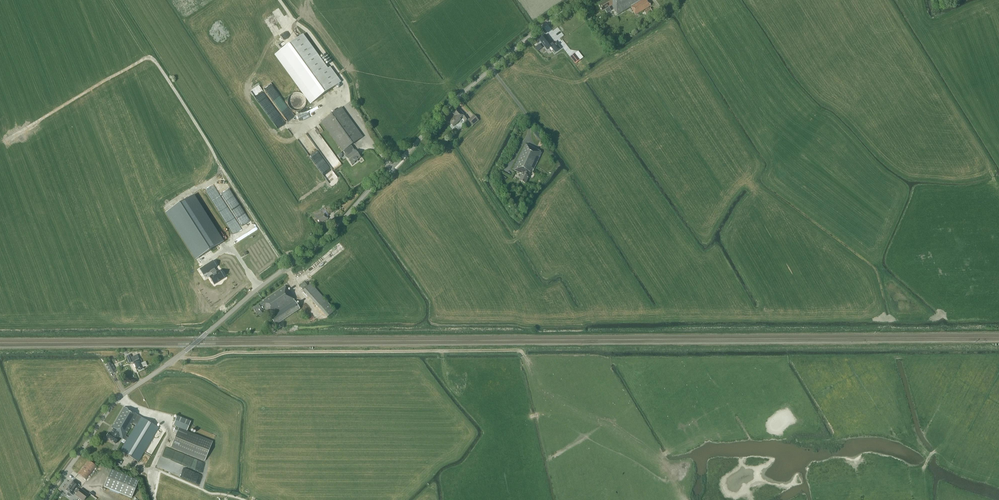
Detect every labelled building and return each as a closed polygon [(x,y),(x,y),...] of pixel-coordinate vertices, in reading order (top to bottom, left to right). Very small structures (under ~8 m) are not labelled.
[(651,5),(648,0),(607,0),(599,5),(599,6),(602,10),(602,11),(605,10),(607,13),(611,10),(609,7),(612,5),(617,14),(617,13),(618,14),(631,6),(636,15),(651,5)] [(653,13),(650,8),(644,11),(646,15),(647,15),(647,16),(653,13)] [(303,35),(276,55),(311,103),(341,82),(330,67),(327,69),(303,35)] [(546,49),(550,46),(555,52),(560,48),(555,41),(552,43),(547,36),(546,37),(544,36),(539,40),(546,49)] [(580,60),(575,53),(570,57),(575,64),(580,60)] [(351,164),(361,157),(356,150),(355,151),(351,145),(363,137),(342,107),(321,122),(343,151),(347,156),(346,157),(351,164)] [(460,118),(464,115),(458,109),(454,112),(456,114),(449,121),(453,126),(461,119),(460,118)] [(479,120),(474,115),(468,120),(473,126),(479,120)] [(519,181),(526,184),(531,171),(533,172),(542,153),(525,144),(515,165),(513,169),(521,173),(520,176),(521,177),(519,181)] [(324,176),(333,170),(324,156),(315,162),(324,176)] [(194,195),(166,213),(196,259),(224,242),(194,195)] [(221,212),(228,207),(224,200),(218,203),(216,199),(214,200),(221,212)] [(328,219),(325,213),(314,219),(317,224),(317,225),(321,223),(328,219)] [(259,257),(269,252),(267,248),(257,253),(259,257)] [(220,270),(209,277),(214,284),(225,278),(220,270)] [(311,283),(303,290),(327,317),(335,310),(311,283)] [(280,331),(304,314),(285,285),(263,300),(264,301),(253,308),(257,314),(265,308),(280,331)] [(140,359),(136,361),(135,360),(132,359),(130,355),(126,356),(129,363),(133,362),(136,369),(138,369),(139,371),(143,369),(142,367),(147,365),(145,362),(142,363),(140,359)] [(111,362),(105,365),(111,375),(116,371),(111,362)] [(113,428),(111,433),(109,432),(105,438),(113,442),(116,444),(119,438),(118,438),(119,437),(125,440),(126,441),(128,438),(125,436),(132,423),(136,426),(120,451),(138,462),(158,427),(124,407),(111,428),(113,428)] [(194,434),(187,431),(191,421),(177,415),(173,425),(176,426),(173,432),(176,433),(170,447),(205,461),(213,441),(194,434)] [(86,480),(96,467),(88,460),(77,473),(86,480)] [(178,475),(200,484),(203,475),(181,466),(178,475)] [(139,481),(111,469),(104,486),(132,498),(139,481)] [(73,480),(65,490),(68,492),(67,494),(67,495),(68,496),(69,496),(70,496),(71,495),(72,495),(75,492),(77,494),(75,495),(82,499),(84,499),(88,494),(81,489),(80,490),(77,488),(80,485),(73,480)]
